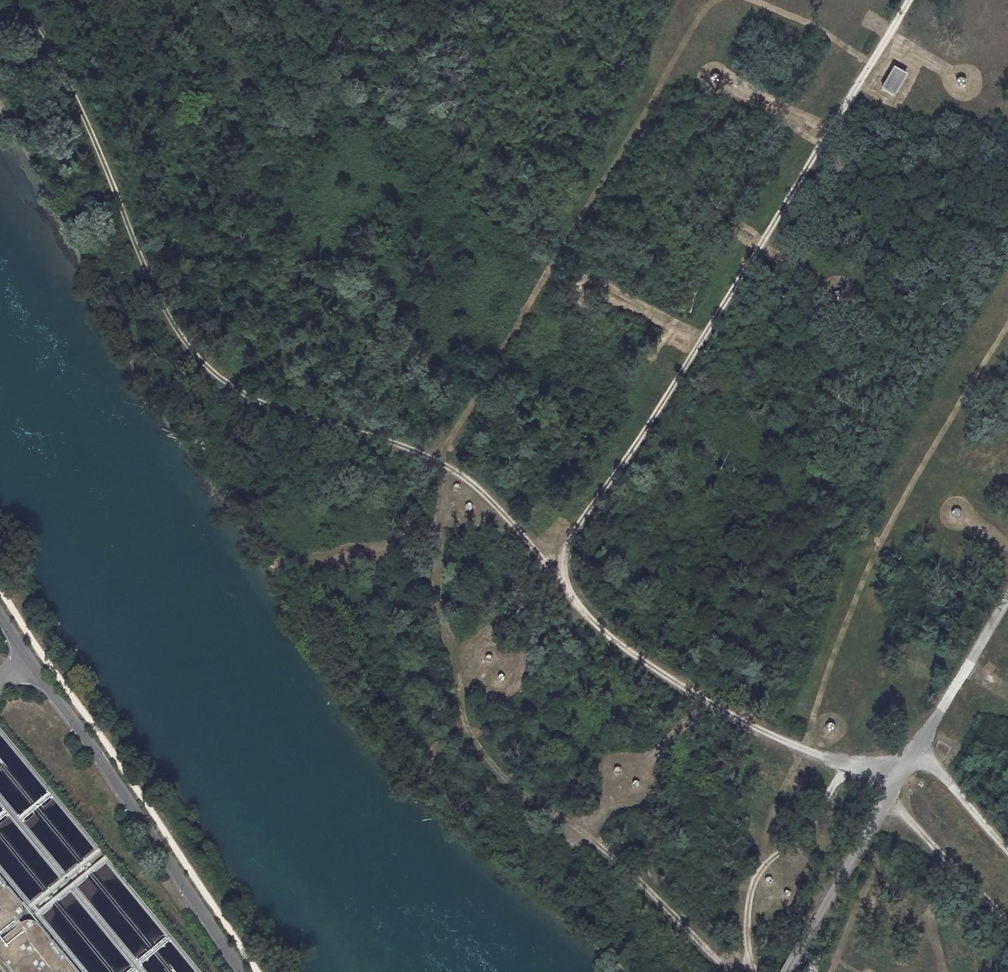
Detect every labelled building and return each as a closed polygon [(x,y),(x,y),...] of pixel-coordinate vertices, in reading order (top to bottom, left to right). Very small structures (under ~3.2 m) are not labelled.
[(904,78),(891,70),(878,91),(891,99),(904,78)] [(30,909),(101,851),(0,728),(0,873),(30,909)] [(105,855),(33,914),(81,971),(200,971),(105,855)] [(18,920),(21,917),(22,913),(22,909),(21,905),(18,902),(0,880),(0,935),(18,920)] [(37,925),(34,923),(30,921),(26,921),(22,923),(19,925),(1,939),(0,941),(0,957),(13,971),(76,971),(37,925)]
